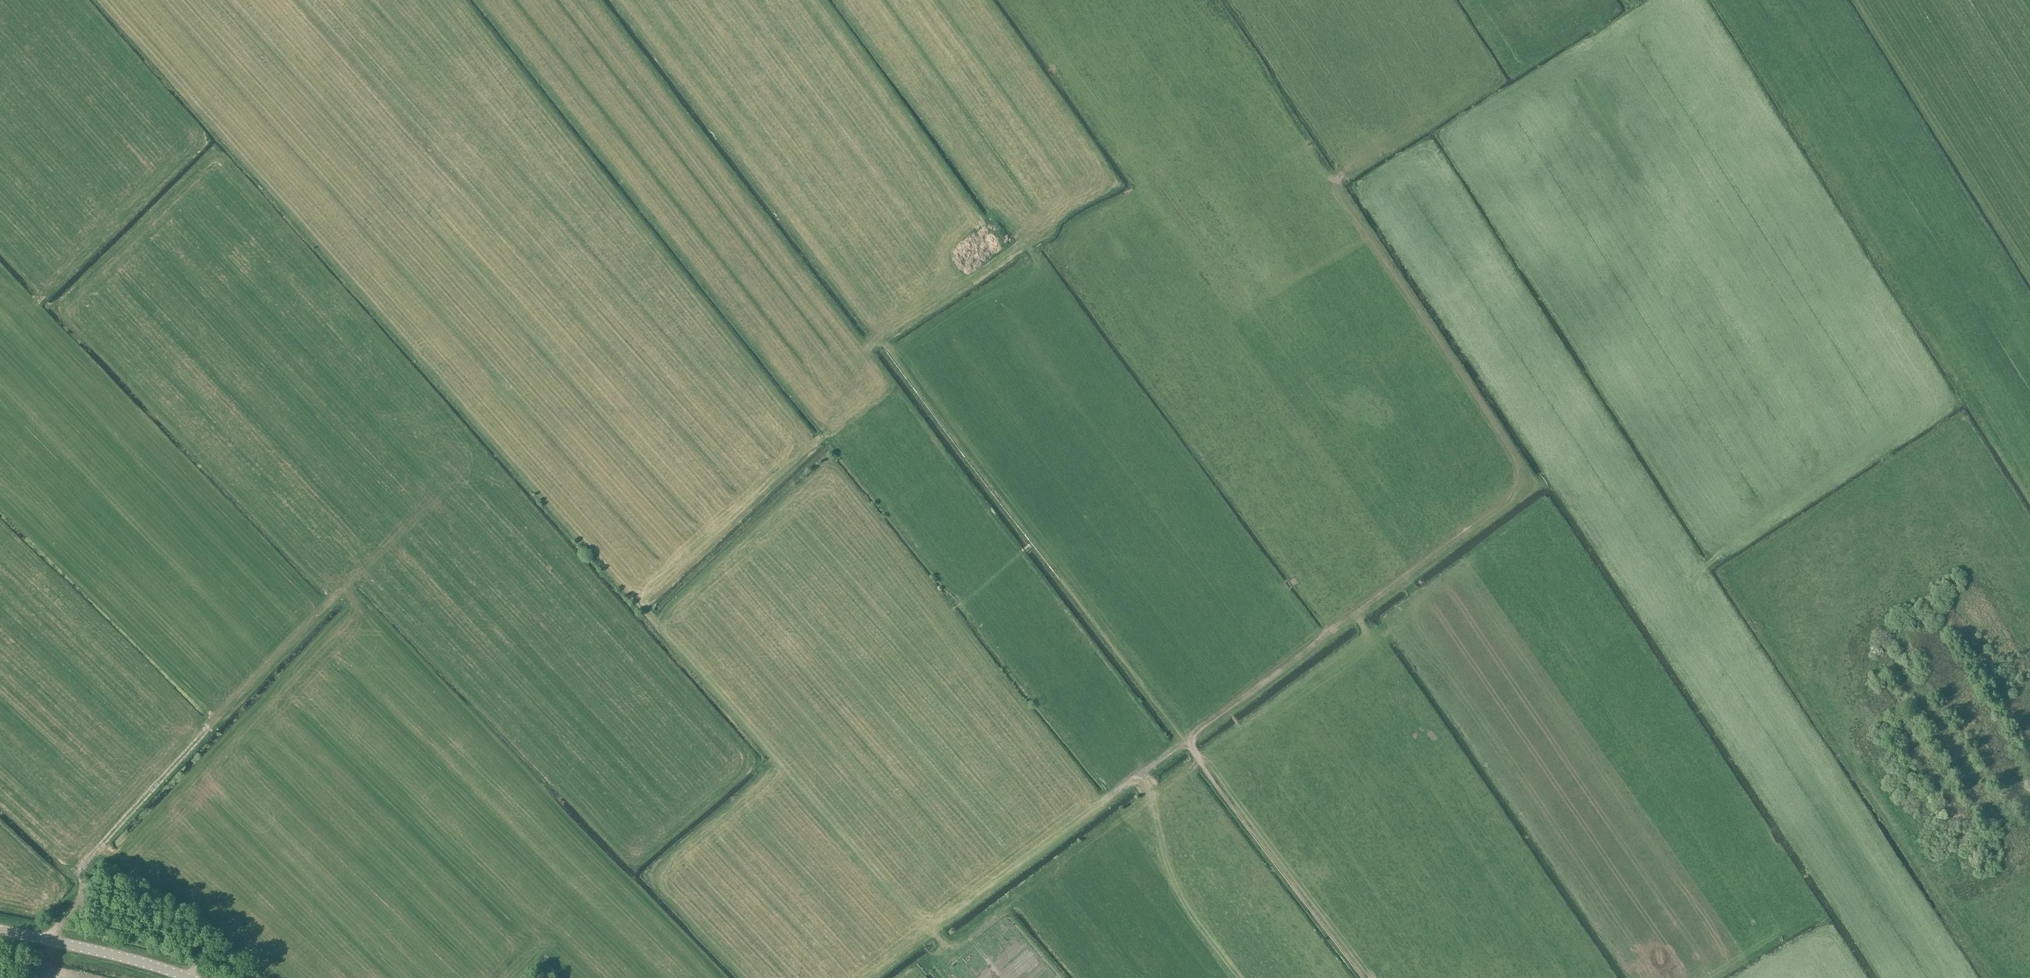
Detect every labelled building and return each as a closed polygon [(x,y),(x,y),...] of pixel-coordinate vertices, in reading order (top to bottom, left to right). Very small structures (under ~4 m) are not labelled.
[(1312,517),(1320,529),(1327,525),(1319,512),(1312,517)] [(1505,777),(1512,789),(1516,787),(1509,774),(1505,777)]
